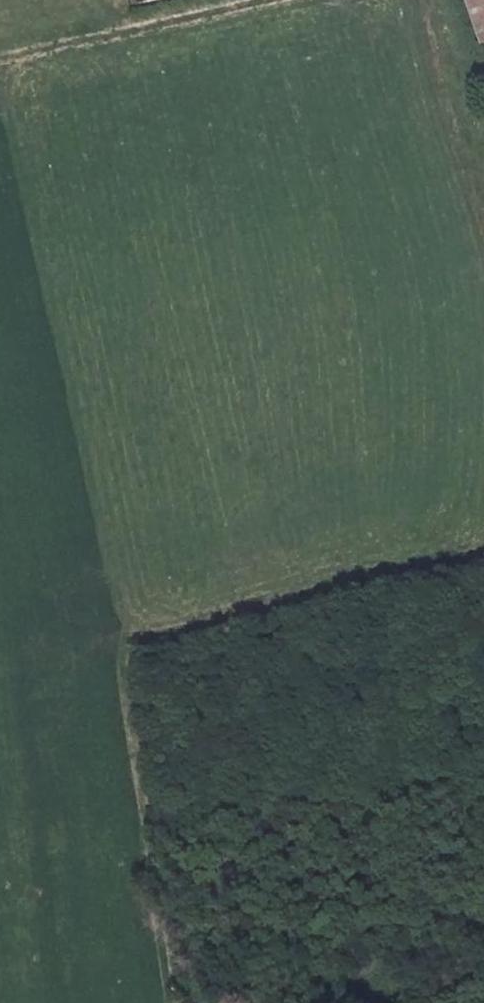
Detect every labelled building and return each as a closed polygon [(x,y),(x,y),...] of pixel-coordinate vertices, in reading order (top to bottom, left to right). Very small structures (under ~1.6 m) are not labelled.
[(483,32),(483,0),(471,0),(483,32)]
